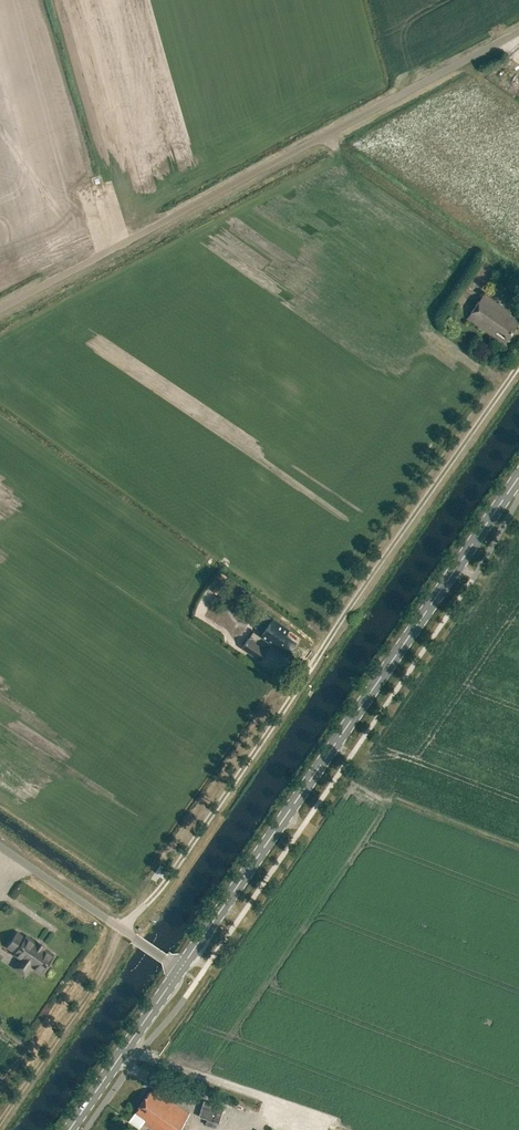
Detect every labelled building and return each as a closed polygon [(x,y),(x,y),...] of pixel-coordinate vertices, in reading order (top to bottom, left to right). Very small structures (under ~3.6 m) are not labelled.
[(518,322),(518,320),(510,314),(512,311),(485,293),(468,318),(497,338),(499,336),(506,341),(518,322)] [(273,618),(264,631),(261,635),(272,643),(271,644),(287,655),(296,642),(285,635),(289,629),(284,626),(273,618)] [(247,636),(257,644),(260,639),(251,632),(247,636)] [(259,660),(266,651),(247,637),(240,647),(259,660)] [(153,872),(164,878),(168,870),(158,864),(153,872)] [(17,933),(7,946),(15,952),(14,954),(21,958),(19,961),(29,967),(31,965),(41,972),(53,955),(44,948),(45,947),(37,941),(35,943),(26,936),(25,938),(17,933)] [(189,1113),(167,1097),(166,1098),(153,1088),(151,1091),(150,1090),(135,1112),(146,1120),(144,1123),(155,1129),(177,1129),(189,1113)] [(197,1115),(218,1121),(223,1105),(202,1099),(197,1115)]
